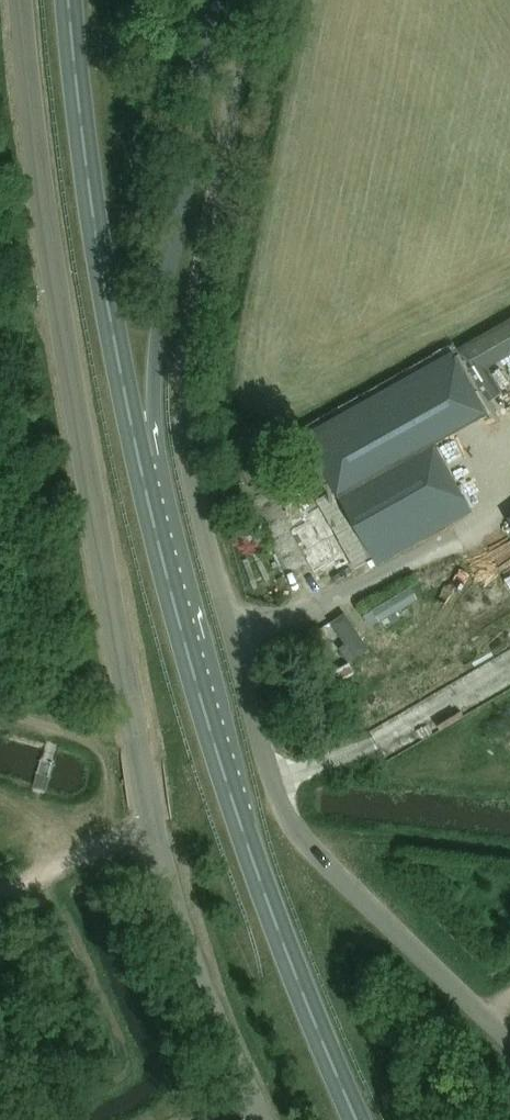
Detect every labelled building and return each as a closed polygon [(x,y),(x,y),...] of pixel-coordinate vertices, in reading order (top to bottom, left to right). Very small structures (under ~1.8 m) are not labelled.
[(467,369),(482,360),(487,367),(509,353),(509,316),(455,348),(467,369)] [(363,549),(460,498),(423,428),(478,399),(445,337),(294,417),(320,466),(315,469),(317,474),(304,482),(308,489),(293,497),(296,502),(277,512),(289,535),(301,558),(321,547),(325,553),(339,545),(343,553),(356,546),(359,551),(363,549)] [(483,404),(502,393),(487,367),(482,360),(467,369),(463,371),(483,404)] [(411,587),(375,609),(382,621),(418,599),(411,587)] [(369,650),(345,614),(331,623),(355,659),(369,650)]
